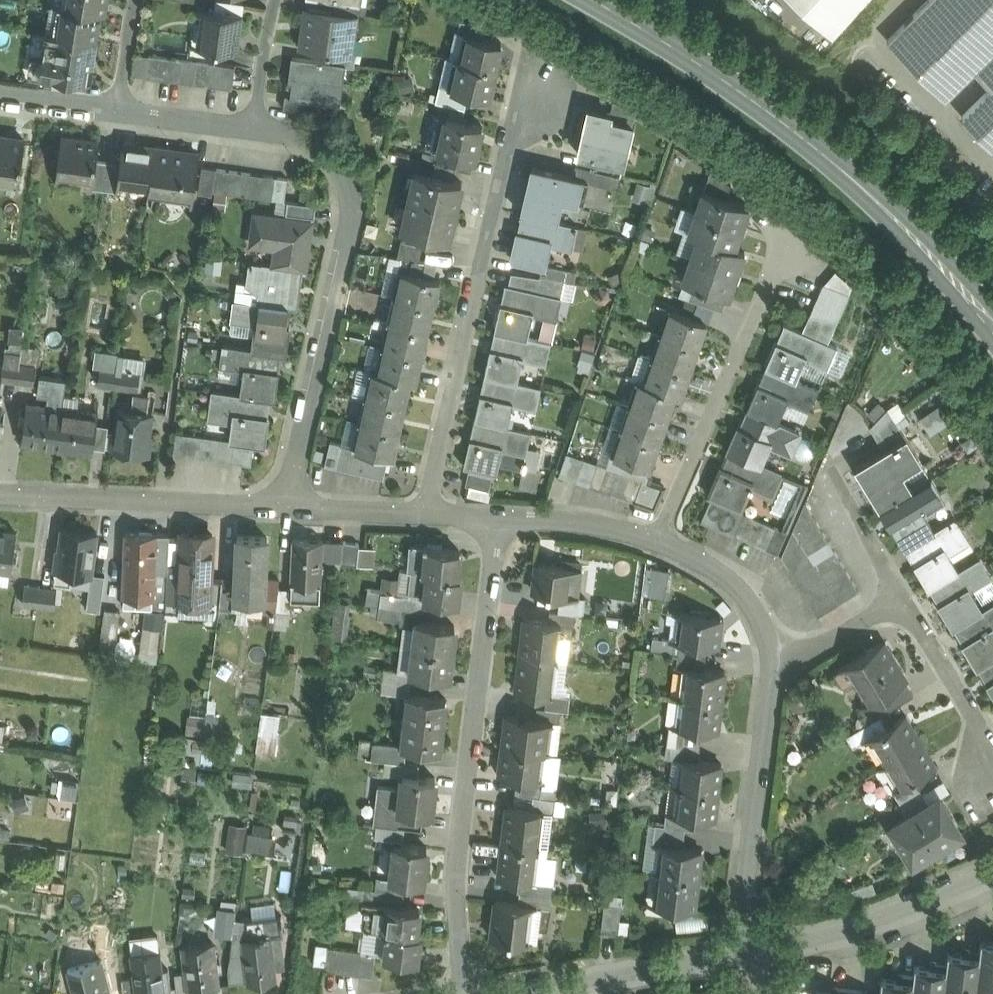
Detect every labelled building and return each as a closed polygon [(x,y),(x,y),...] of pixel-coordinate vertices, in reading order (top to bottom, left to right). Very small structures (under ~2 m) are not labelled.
[(67,8),(99,13),(103,13),(105,0),(68,0),(67,8)] [(220,0),(215,0),(214,11),(239,14),(239,15),(242,15),(244,3),(220,0)] [(347,0),(335,0),(334,11),(357,14),(365,15),(366,3),(352,1),(347,0)] [(832,30),(860,0),(798,0),(832,30)] [(887,40),(945,99),(974,70),(991,87),(992,85),(992,0),(927,0),(887,40)] [(67,8),(63,7),(59,35),(94,41),(99,13),(67,8)] [(214,11),(195,8),(194,9),(206,11),(202,45),(202,46),(217,48),(237,51),(239,35),(236,34),(239,15),(239,14),(214,11)] [(334,11),(309,8),(306,30),(302,29),(300,46),(328,50),(345,52),(345,51),(347,35),(354,36),(357,14),(334,11)] [(482,25),(460,20),(457,33),(469,36),(469,35),(480,37),(482,25)] [(59,35),(46,33),(42,60),(76,66),(90,68),(94,41),(59,35)] [(480,37),(469,35),(469,36),(463,60),(495,67),(501,42),(480,37)] [(202,45),(190,44),(187,59),(188,60),(197,61),(211,63),(215,64),(215,63),(217,48),(202,46),(202,45)] [(345,52),(328,50),(326,61),(337,63),(337,64),(354,66),(356,52),(345,51),(345,52)] [(161,56),(149,54),(145,76),(158,78),(161,56)] [(173,57),(161,56),(158,78),(170,80),(173,57)] [(185,59),(173,57),(170,80),(181,81),(185,59)] [(326,61),(292,57),(290,73),(294,74),(291,95),(291,96),(307,98),(339,103),(342,81),(335,80),(337,64),(337,63),(326,61)] [(197,61),(188,60),(187,59),(185,59),(181,81),(194,83),(197,61)] [(76,66),(42,60),(40,73),(74,78),(76,66)] [(463,60),(460,60),(453,88),(468,91),(468,92),(488,97),(495,67),(463,60)] [(211,63),(197,61),(194,83),(208,85),(211,63)] [(215,64),(211,63),(208,85),(220,87),(223,64),(215,63),(215,64)] [(235,66),(223,64),(220,87),(232,88),(235,66)] [(453,88),(439,85),(435,102),(465,108),(468,92),(468,91),(453,88)] [(962,116),(991,145),(992,143),(992,85),(991,87),(962,116)] [(307,98),(291,96),(291,95),(285,94),(283,107),(305,110),(307,98)] [(634,113),(613,99),(609,113),(610,113),(609,119),(632,124),(634,113)] [(609,113),(588,108),(578,153),(593,157),(623,164),(632,124),(609,119),(610,113),(609,113)] [(482,125),(446,116),(438,151),(450,154),(473,160),(474,160),(482,125)] [(0,135),(0,176),(18,178),(16,190),(17,190),(24,139),(0,135)] [(98,140),(61,135),(55,182),(56,182),(57,170),(92,175),(93,175),(96,159),(98,140)] [(154,148),(122,144),(120,162),(117,179),(118,179),(148,183),(147,194),(148,188),(154,148)] [(198,154),(154,148),(148,188),(193,194),(198,154)] [(473,160),(450,154),(447,166),(456,168),(471,171),(473,160)] [(623,164),(593,157),(590,168),(620,175),(623,164)] [(107,161),(96,159),(93,175),(92,175),(91,187),(104,189),(107,161)] [(120,162),(107,161),(104,189),(117,190),(118,179),(117,179),(120,162)] [(447,166),(434,163),(432,175),(453,179),(456,168),(447,166)] [(590,168),(575,165),(573,177),(588,180),(588,182),(617,188),(620,175),(590,168)] [(216,168),(202,166),(198,192),(212,194),(213,190),(216,168)] [(573,177),(531,167),(521,212),(556,220),(561,198),(583,203),(588,182),(588,180),(573,177)] [(251,172),(216,168),(213,190),(248,195),(251,172)] [(731,184),(710,170),(704,190),(726,198),(731,184)] [(432,175),(414,171),(410,190),(412,190),(403,230),(425,235),(448,240),(461,181),(453,179),(432,175)] [(263,174),(251,172),(248,195),(260,197),(263,174)] [(276,176),(263,174),(260,197),(272,198),(276,176)] [(287,177),(276,176),(272,198),(284,200),(287,177)] [(726,198),(704,190),(697,211),(740,226),(740,225),(743,217),(746,215),(749,206),(726,198)] [(314,204),(289,200),(287,212),(313,216),(314,204)] [(681,205),(674,223),(682,227),(689,209),(681,205)] [(697,211),(696,211),(689,232),(699,236),(699,235),(733,247),(733,246),(736,238),(739,237),(742,226),(740,225),(740,226),(697,211)] [(312,220),(254,212),(251,236),(252,236),(276,239),(272,264),(302,268),(306,268),(312,220)] [(521,212),(521,213),(510,258),(542,265),(544,266),(544,264),(549,241),(573,247),(578,226),(556,220),(521,212)] [(425,235),(403,230),(397,257),(401,257),(419,260),(425,235)] [(733,247),(699,235),(699,236),(692,256),(735,271),(736,271),(739,262),(741,260),(744,250),(733,246),(733,247)] [(735,271),(692,256),(684,279),(693,282),(728,294),(731,282),(734,281),(737,271),(736,271),(735,271)] [(419,260),(401,257),(398,271),(402,272),(403,271),(422,275),(425,261),(419,260)] [(272,264),(260,262),(255,302),(291,307),(296,307),(302,268),(272,264)] [(568,269),(544,264),(544,266),(542,265),(540,277),(541,277),(565,280),(568,269)] [(422,275),(403,271),(402,272),(397,297),(433,305),(439,279),(422,275)] [(540,277),(511,273),(508,285),(538,291),(541,277),(540,277)] [(508,285),(505,284),(494,329),(527,337),(527,336),(532,314),(556,320),(565,280),(541,277),(538,291),(508,285)] [(728,294),(693,282),(688,298),(722,310),(728,294)] [(849,293),(823,283),(818,295),(844,306),(849,293)] [(844,306),(818,295),(809,315),(838,319),(844,306)] [(433,305),(397,297),(391,322),(427,330),(433,305)] [(255,302),(234,299),(231,321),(255,324),(252,348),(280,352),(285,353),(291,307),(255,302)] [(706,321),(671,309),(663,335),(698,346),(706,321)] [(838,319),(809,315),(802,331),(828,343),(838,319)] [(427,330),(391,322),(385,347),(421,356),(427,330)] [(802,331),(784,323),(765,366),(796,380),(796,379),(805,358),(828,368),(837,347),(828,343),(802,331)] [(527,337),(494,329),(484,374),(517,382),(517,381),(522,359),(546,364),(551,342),(527,336),(527,337)] [(698,346),(663,335),(654,359),(689,371),(698,346)] [(252,348),(223,344),(220,366),(244,369),(241,393),(270,397),(274,398),(280,352),(252,348)] [(421,356),(385,347),(379,372),(379,373),(410,380),(415,382),(421,356)] [(689,371),(654,359),(646,383),(646,384),(675,393),(675,394),(681,396),(689,371)] [(19,363),(4,361),(1,379),(17,381),(19,363)] [(36,366),(19,363),(17,381),(33,383),(36,366)] [(116,368),(100,366),(98,384),(113,386),(116,368)] [(351,392),(362,394),(367,368),(356,366),(351,392)] [(796,380),(765,366),(747,408),(777,422),(778,421),(787,400),(809,410),(818,389),(796,379),(796,380)] [(132,371),(116,368),(113,386),(129,388),(132,371)] [(410,380),(379,373),(379,372),(369,370),(363,396),(404,405),(410,380)] [(36,384),(63,388),(65,376),(38,372),(36,384)] [(517,382),(484,374),(474,419),(506,427),(507,426),(512,404),(535,409),(541,386),(517,381),(517,382)] [(675,393),(646,384),(646,383),(640,381),(631,406),(666,418),(675,394),(675,393)] [(241,393),(213,390),(210,411),(234,414),(230,439),(236,439),(254,442),(264,443),(270,397),(241,393)] [(149,395),(134,393),(132,409),(146,411),(149,395)] [(404,405),(363,396),(358,421),(398,430),(404,405)] [(62,408),(26,403),(21,440),(57,445),(62,408)] [(666,418),(631,406),(623,431),(658,443),(666,418)] [(132,409),(119,407),(113,448),(149,452),(151,433),(149,433),(152,411),(146,411),(132,409)] [(98,412),(62,408),(57,445),(93,450),(93,445),(96,423),(98,412)] [(777,422),(747,408),(728,450),(759,464),(759,463),(768,443),(791,452),(800,431),(778,421),(777,422)] [(906,437),(890,411),(872,430),(884,450),(906,437)] [(506,427),(474,419),(463,465),(496,472),(501,449),(505,450),(501,465),(522,469),(522,466),(524,466),(526,460),(524,459),(530,431),(507,426),(506,427)] [(398,430),(358,421),(352,446),(353,446),(356,447),(356,448),(365,450),(377,453),(388,455),(392,456),(398,430)] [(108,425),(96,423),(93,445),(105,446),(108,425)] [(188,433),(176,431),(173,453),(185,455),(188,433)] [(658,443),(623,431),(615,455),(610,454),(606,466),(607,466),(618,470),(630,474),(642,478),(649,480),(650,476),(648,472),(658,443)] [(200,435),(188,433),(185,455),(197,456),(200,435)] [(212,436),(200,435),(197,456),(209,458),(212,436)] [(223,438),(212,436),(209,458),(220,459),(223,438)] [(884,450),(856,468),(881,508),(911,489),(899,469),(918,458),(906,437),(884,450)] [(230,439),(223,438),(220,459),(233,461),(236,439),(230,439)] [(254,442),(236,439),(233,461),(251,464),(254,442)] [(342,444),(330,441),(325,464),(337,467),(342,444)] [(352,446),(342,444),(337,467),(348,470),(353,446),(352,446)] [(356,447),(353,446),(348,470),(360,472),(365,450),(356,448),(356,447)] [(377,453),(365,450),(360,472),(371,475),(377,453)] [(728,450),(710,493),(712,494),(740,507),(750,485),(772,494),(782,473),(759,463),(759,464),(728,450)] [(566,452),(558,475),(576,481),(583,458),(566,452)] [(388,455),(377,453),(371,475),(383,478),(388,455)] [(595,462),(583,458),(576,481),(588,485),(595,462)] [(606,466),(595,462),(588,485),(599,489),(607,466),(606,466)] [(618,470),(607,466),(599,489),(611,493),(618,470)] [(491,476),(468,470),(465,483),(488,489),(491,476)] [(630,474),(618,470),(611,493),(622,497),(630,474)] [(642,478),(630,474),(622,497),(635,501),(642,478)] [(649,480),(642,478),(635,501),(655,508),(664,486),(649,480)] [(911,489),(881,508),(905,547),(905,548),(934,530),(921,509),(942,496),(930,478),(911,489)] [(740,507),(712,494),(701,520),(732,534),(742,511),(739,510),(740,507)] [(817,521),(805,502),(804,502),(793,528),(796,534),(817,521)] [(742,511),(732,534),(744,538),(753,516),(742,511)] [(764,521),(753,516),(744,538),(755,543),(764,521)] [(934,530),(905,548),(929,587),(958,570),(945,549),(966,536),(955,517),(934,530)] [(764,521),(755,543),(766,548),(775,526),(764,521)] [(817,521),(796,534),(802,544),(823,531),(817,521)] [(775,526),(766,548),(777,553),(787,531),(775,526)] [(96,532),(62,527),(60,549),(57,549),(55,568),(91,573),(96,532)] [(796,534),(793,528),(781,555),(788,566),(808,553),(802,544),(796,534)] [(11,569),(16,531),(0,529),(0,567),(11,569)] [(156,532),(125,530),(122,593),(124,593),(123,606),(152,607),(152,595),(166,595),(167,584),(168,562),(169,533),(156,532)] [(823,531),(802,544),(808,553),(828,541),(823,531)] [(212,534),(181,532),(180,563),(178,599),(180,599),(180,606),(208,607),(208,600),(209,600),(210,578),(212,534)] [(267,536),(237,535),(235,579),(240,579),(239,593),(265,594),(264,608),(276,609),(276,608),(277,608),(278,588),(279,578),(265,578),(267,536)] [(323,539),(293,538),(290,582),(291,582),(291,589),(290,597),(320,599),(323,539)] [(343,540),(327,539),(326,558),(329,558),(341,559),(343,540)] [(359,542),(343,540),(341,559),(341,562),(356,564),(359,542)] [(828,541),(808,553),(814,563),(834,551),(828,541)] [(458,550),(427,547),(427,544),(424,543),(424,546),(412,545),(409,570),(413,571),(455,576),(458,550)] [(834,551),(814,563),(820,573),(840,560),(834,551)] [(808,553),(788,566),(794,576),(814,563),(808,553)] [(958,570),(929,587),(953,627),(982,609),(969,588),(990,575),(979,557),(958,570)] [(341,559),(329,558),(328,565),(340,566),(341,562),(341,559)] [(840,560),(820,573),(826,583),(846,570),(840,560)] [(180,563),(168,562),(167,584),(166,595),(164,611),(180,611),(180,606),(180,599),(178,599),(180,563)] [(569,567),(538,563),(534,591),(560,594),(566,595),(569,567)] [(814,563),(794,576),(799,585),(820,573),(814,563)] [(642,592),(665,594),(668,567),(645,565),(642,592)] [(846,570),(826,583),(832,593),(852,580),(846,570)] [(455,576),(413,571),(410,590),(426,592),(425,598),(457,602),(460,576),(455,576)] [(820,573),(799,585),(805,595),(826,583),(820,573)] [(222,578),(210,578),(209,600),(208,600),(208,607),(220,607),(222,583),(222,578)] [(852,580),(832,593),(838,603),(859,590),(852,580)] [(234,583),(222,583),(220,607),(232,607),(234,583)] [(826,583),(805,595),(811,605),(832,593),(826,583)] [(41,586),(24,584),(22,602),(38,604),(41,586)] [(57,588),(41,586),(38,604),(54,606),(57,588)] [(291,589),(278,588),(277,608),(289,609),(290,597),(291,589)] [(409,595),(381,591),(379,605),(402,608),(407,608),(409,595)] [(832,593),(811,605),(818,615),(838,603),(832,593)] [(566,595),(560,594),(558,610),(576,612),(583,613),(586,597),(578,596),(566,595)] [(350,601),(336,599),(332,636),(345,637),(350,601)] [(953,627),(977,667),(992,657),(992,602),(982,609),(953,627)] [(402,608),(379,605),(377,616),(401,619),(402,608)] [(119,610),(104,608),(100,637),(115,639),(119,610)] [(558,610),(550,609),(548,621),(557,622),(557,623),(574,625),(576,612),(558,610)] [(721,618),(673,612),(672,613),(667,612),(666,621),(671,622),(669,640),(679,641),(707,645),(717,646),(721,618)] [(548,621),(525,618),(521,654),(553,658),(557,623),(557,622),(548,621)] [(455,624),(417,620),(417,621),(418,621),(414,647),(451,651),(454,625),(454,626),(455,624)] [(707,645),(679,641),(678,653),(706,656),(707,645)] [(882,641),(848,662),(871,700),(905,680),(906,679),(882,641)] [(451,651),(414,647),(412,671),(411,671),(411,672),(448,677),(448,676),(451,651)] [(706,656),(678,653),(676,665),(704,668),(706,656)] [(553,658),(521,654),(516,690),(547,694),(548,694),(548,693),(553,658)] [(977,667),(992,693),(992,657),(977,667)] [(704,668),(676,665),(676,666),(682,667),(678,696),(672,696),(672,697),(678,697),(720,703),(724,671),(704,668)] [(411,671),(384,668),(383,680),(409,682),(411,672),(411,671)] [(409,682),(383,680),(381,691),(409,694),(409,693),(408,693),(409,682)] [(871,700),(859,708),(868,723),(881,715),(914,695),(905,680),(871,700)] [(445,698),(409,693),(409,694),(406,719),(442,723),(445,698)] [(570,695),(548,693),(548,694),(547,694),(545,707),(560,709),(568,710),(570,695)] [(264,698),(245,695),(243,710),(262,712),(264,698)] [(720,703),(678,697),(675,724),(669,723),(669,725),(679,726),(702,729),(716,731),(720,703)] [(545,707),(537,706),(535,718),(547,720),(547,721),(559,722),(560,709),(545,707)] [(219,712),(207,711),(205,721),(218,722),(219,712)] [(535,718),(507,715),(503,746),(539,751),(543,751),(547,721),(547,720),(535,718)] [(868,723),(846,736),(853,747),(863,741),(862,740),(887,725),(881,715),(868,723)] [(887,725),(862,740),(863,741),(873,735),(888,760),(878,766),(879,767),(920,742),(904,715),(887,725)] [(279,720),(261,717),(259,729),(276,731),(279,720)] [(442,723),(406,719),(403,744),(403,745),(407,745),(439,749),(442,723)] [(218,722),(205,721),(202,742),(215,744),(218,722)] [(702,729),(679,726),(676,745),(699,748),(702,729)] [(403,744),(375,740),(373,758),(392,760),(405,761),(407,745),(403,745),(403,744)] [(920,742),(879,767),(879,768),(889,762),(903,784),(893,790),(893,791),(914,779),(934,767),(920,742)] [(699,748),(676,745),(666,744),(665,756),(673,758),(673,757),(698,760),(699,748)] [(539,751),(503,746),(500,774),(517,777),(536,779),(539,751)] [(698,760),(673,757),(673,758),(670,785),(717,791),(721,763),(698,760)] [(405,761),(392,760),(391,773),(403,775),(403,773),(417,775),(419,763),(405,761)] [(417,775),(403,773),(403,775),(399,810),(431,813),(435,777),(417,775)] [(536,779),(517,777),(515,793),(533,795),(555,798),(556,787),(542,785),(542,780),(536,779)] [(914,779),(893,791),(901,805),(922,793),(914,779)] [(717,791),(670,785),(666,813),(694,816),(714,819),(717,791)] [(901,805),(898,807),(904,818),(915,811),(928,803),(922,793),(901,805)] [(555,798),(533,795),(531,808),(540,809),(540,810),(544,811),(554,812),(556,798),(555,798)] [(928,803),(915,811),(937,847),(961,832),(939,797),(928,803)] [(531,808),(508,805),(503,841),(540,846),(544,811),(540,810),(540,809),(531,808)] [(937,847),(915,811),(904,818),(891,826),(913,861),(937,847)] [(694,816),(666,813),(664,825),(685,827),(684,828),(692,829),(694,816)] [(298,829),(301,819),(286,815),(283,825),(298,829)] [(228,820),(225,845),(276,852),(292,854),(296,829),(282,827),(281,834),(245,829),(246,822),(228,820)] [(664,825),(655,824),(653,843),(682,847),(684,828),(685,827),(664,825)] [(540,846),(503,841),(499,877),(521,879),(535,881),(535,880),(540,846)] [(427,847),(395,843),(390,879),(422,882),(425,861),(422,860),(423,848),(427,848),(427,847)] [(682,847),(653,843),(653,844),(665,846),(662,872),(650,870),(650,871),(662,873),(698,877),(701,849),(682,847)] [(698,877),(662,873),(658,905),(694,909),(698,877)] [(553,882),(535,880),(535,881),(521,879),(520,891),(551,895),(553,882)] [(872,881),(852,889),(855,899),(876,892),(872,881)] [(403,892),(364,887),(362,902),(387,905),(387,904),(402,906),(403,892)] [(551,895),(520,891),(518,903),(541,906),(541,907),(550,908),(551,895)] [(518,903),(496,900),(491,937),(537,942),(541,907),(541,906),(518,903)] [(345,925),(364,927),(367,910),(361,909),(362,902),(349,901),(345,925)] [(402,906),(387,904),(387,905),(362,902),(361,909),(367,910),(364,927),(384,930),(388,930),(416,934),(416,933),(419,908),(402,906)] [(622,904),(605,902),(601,932),(618,934),(622,904)] [(216,933),(231,936),(236,911),(221,908),(216,933)] [(281,914),(245,919),(247,937),(242,938),(243,953),(230,956),(228,969),(229,983),(246,981),(247,982),(276,978),(271,935),(284,934),(281,914)] [(416,934),(388,930),(385,956),(417,961),(420,934),(416,933),(416,934)] [(981,940),(980,950),(978,972),(976,987),(992,989),(992,942),(981,940)] [(213,942),(183,946),(186,972),(188,990),(189,989),(218,986),(213,942)] [(340,948),(328,946),(325,969),(338,971),(340,948)] [(352,949),(340,948),(338,971),(349,973),(352,949)] [(131,953),(134,977),(136,993),(147,993),(165,992),(160,949),(131,953)] [(363,951),(352,949),(349,973),(361,975),(363,951)] [(980,950),(968,949),(967,955),(965,970),(978,972),(980,950)] [(375,953),(363,951),(361,975),(373,977),(375,953)] [(948,953),(947,962),(947,963),(944,984),(943,993),(975,993),(976,987),(978,972),(965,970),(967,955),(948,953)] [(947,962),(935,961),(934,968),(932,982),(944,984),(947,963),(947,962)] [(68,969),(74,993),(105,993),(96,962),(68,969)] [(915,965),(913,975),(914,975),(912,993),(943,993),(944,984),(932,982),(934,968),(915,965)] [(186,972),(174,973),(177,993),(189,993),(189,989),(188,990),(186,972)] [(902,974),(901,980),(899,993),(912,993),(914,975),(913,975),(902,974)] [(121,979),(123,993),(136,993),(134,977),(121,979)] [(881,978),(879,993),(899,993),(901,980),(881,978)]
